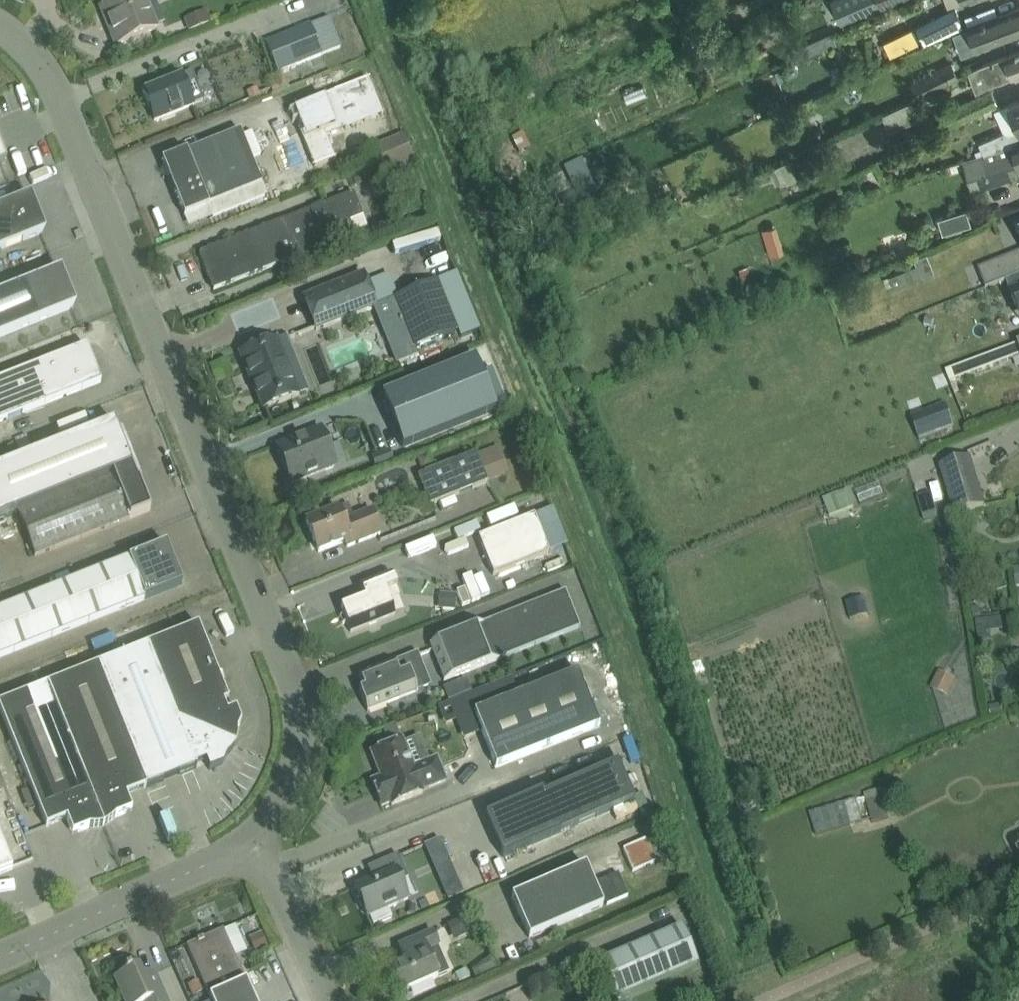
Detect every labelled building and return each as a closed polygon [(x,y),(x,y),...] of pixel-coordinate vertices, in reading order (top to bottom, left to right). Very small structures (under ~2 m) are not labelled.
[(110,20),(106,22),(116,46),(156,29),(145,0),(101,0),(110,20)] [(840,22),(882,5),(882,4),(890,0),(830,0),(840,22)] [(961,15),(955,5),(915,26),(920,36),(961,15)] [(968,25),(976,48),(1018,31),(1018,6),(968,25)] [(277,73),(340,48),(328,16),(265,41),(277,73)] [(911,27),(901,32),(908,47),(918,42),(911,27)] [(831,31),(801,44),(806,54),(836,41),(831,31)] [(980,65),(968,71),(976,90),(988,85),(1018,73),(1018,50),(980,65)] [(952,64),(911,82),(917,95),(958,78),(952,64)] [(182,75),(142,90),(149,107),(151,106),(155,116),(153,117),(154,121),(194,105),(193,103),(202,100),(194,79),(185,83),(182,75)] [(294,111),(292,111),(299,128),(297,128),(312,165),(314,169),(335,160),(326,138),(380,116),(380,118),(383,117),(368,78),(313,100),(311,101),(315,109),(307,112),(305,106),(294,111)] [(998,103),(991,88),(933,115),(940,130),(998,103)] [(979,142),(984,153),(1012,144),(1018,142),(1018,98),(1008,103),(995,109),(1004,132),(979,142)] [(882,114),(889,130),(920,117),(913,101),(882,114)] [(262,184),(240,131),(187,152),(186,151),(162,161),(184,217),(209,207),(208,206),(262,184)] [(963,160),(965,165),(971,189),(1018,174),(1018,142),(1012,144),(984,153),(963,160)] [(780,167),(770,171),(775,183),(785,178),(787,183),(799,178),(790,159),(779,164),(780,167)] [(580,160),(563,168),(579,203),(597,195),(580,160)] [(213,291),(355,235),(350,222),(363,217),(353,193),(199,254),(213,291)] [(0,208),(0,250),(42,234),(27,197),(0,208)] [(966,209),(938,217),(943,231),(970,223),(966,209)] [(784,232),(785,247),(798,246),(797,232),(784,232)] [(978,269),(986,289),(1006,281),(1018,276),(1018,253),(978,269)] [(914,257),(887,268),(895,286),(922,275),(914,257)] [(473,324),(491,318),(472,267),(454,274),(473,324)] [(0,293),(0,337),(72,308),(72,307),(71,307),(57,272),(57,271),(0,293)] [(362,275),(303,299),(316,331),(375,307),(362,275)] [(1006,281),(1016,310),(1018,318),(1018,276),(1006,281)] [(437,281),(395,298),(415,349),(457,332),(437,281)] [(394,315),(381,321),(398,364),(418,356),(415,349),(395,298),(394,298),(388,301),(394,315)] [(298,395),(284,358),(294,354),(287,337),(277,341),(276,340),(239,354),(247,373),(250,372),(265,409),(298,395)] [(963,377),(1018,356),(1018,344),(959,367),(963,377)] [(0,380),(0,423),(101,383),(86,346),(0,380)] [(474,359),(381,396),(402,448),(495,411),(474,359)] [(945,404),(910,417),(919,441),(954,428),(945,404)] [(0,467),(0,519),(17,512),(34,557),(150,511),(114,422),(0,467)] [(335,466),(327,446),(321,429),(276,447),(291,484),(326,470),(335,466)] [(476,455),(476,453),(418,476),(430,506),(487,483),(486,479),(501,473),(495,459),(501,457),(497,447),(476,455)] [(954,515),(984,506),(970,457),(940,466),(954,515)] [(854,509),(847,491),(823,501),(830,518),(854,509)] [(930,494),(918,497),(925,521),(937,517),(930,494)] [(371,510),(353,517),(348,504),(337,509),(337,508),(306,521),(318,552),(345,542),(347,548),(381,534),(371,510)] [(548,554),(534,517),(478,539),(493,576),(548,554)] [(182,585),(166,545),(0,611),(0,657),(182,585)] [(350,632),(395,615),(386,592),(397,587),(391,573),(359,586),(364,599),(341,608),(350,632)] [(580,628),(565,591),(429,645),(444,681),(580,628)] [(979,607),(970,609),(972,617),(980,616),(979,607)] [(0,704),(0,712),(46,827),(67,819),(72,834),(79,832),(89,828),(92,828),(95,828),(98,828),(101,827),(104,826),(106,825),(109,823),(111,822),(113,820),(115,817),(132,811),(126,796),(197,768),(195,763),(205,759),(209,770),(222,765),(226,757),(228,755),(230,753),(232,750),(234,748),(235,745),(236,742),(237,740),(237,737),(237,734),(237,731),(241,722),(236,709),(226,713),(223,703),(228,701),(198,625),(0,704)] [(418,692),(415,686),(420,684),(418,680),(427,677),(418,653),(394,662),(394,661),(358,674),(364,689),(359,691),(367,712),(418,692)] [(952,663),(943,681),(962,689),(970,671),(952,663)] [(473,713),(495,769),(600,727),(578,672),(473,713)] [(636,734),(643,752),(651,748),(645,731),(636,734)] [(412,768),(402,742),(371,753),(381,778),(371,782),(381,807),(391,803),(392,806),(422,794),(421,791),(446,782),(437,758),(412,768)] [(453,751),(458,763),(472,756),(467,745),(453,751)] [(542,791),(484,816),(503,858),(634,802),(617,763),(543,795),(542,791)] [(637,841),(645,863),(669,855),(661,833),(637,841)] [(12,870),(0,840),(0,875),(12,870)] [(408,879),(397,855),(377,863),(382,876),(355,888),(367,917),(369,916),(373,925),(392,917),(388,908),(408,899),(400,882),(408,879)] [(603,906),(585,866),(511,898),(529,938),(603,906)] [(455,875),(440,882),(448,901),(463,894),(455,875)] [(475,932),(469,916),(448,925),(455,941),(475,932)] [(593,965),(609,1000),(614,1000),(698,964),(681,926),(593,965)] [(186,946),(211,1000),(255,1000),(223,929),(186,946)] [(406,963),(390,970),(401,994),(416,988),(417,990),(426,986),(425,983),(437,978),(425,951),(437,946),(438,948),(439,947),(433,932),(399,947),(406,963)] [(114,978),(124,1000),(167,1000),(154,971),(142,976),(138,967),(130,971),(129,969),(125,971),(126,973),(114,978)]
